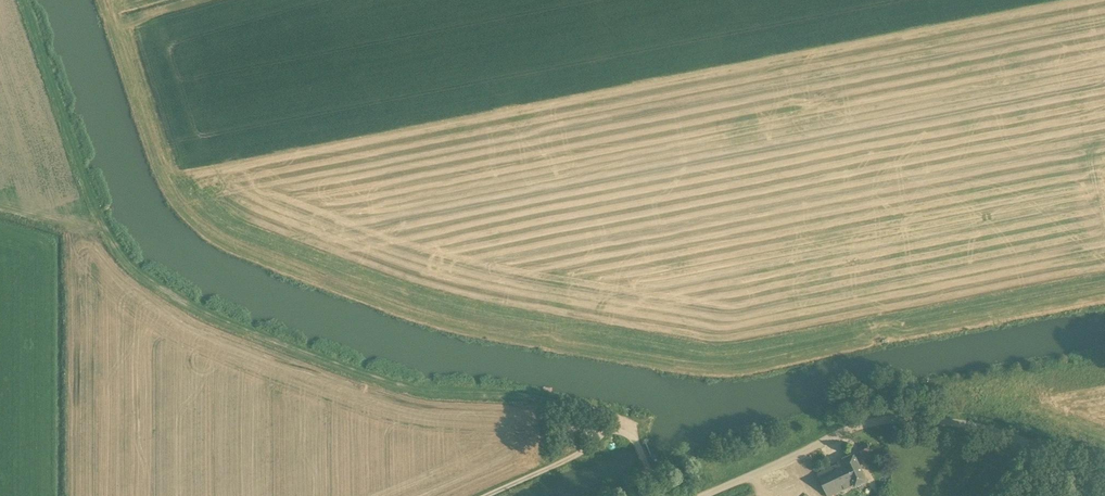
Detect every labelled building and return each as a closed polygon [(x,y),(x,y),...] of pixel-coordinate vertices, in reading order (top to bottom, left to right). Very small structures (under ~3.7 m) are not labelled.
[(872,451),(867,443),(858,448),(862,456),(872,451)] [(855,490),(858,495),(870,489),(866,481),(867,481),(854,454),(838,462),(839,464),(817,474),(828,495),(830,495),(850,486),(853,491),(855,490)]
